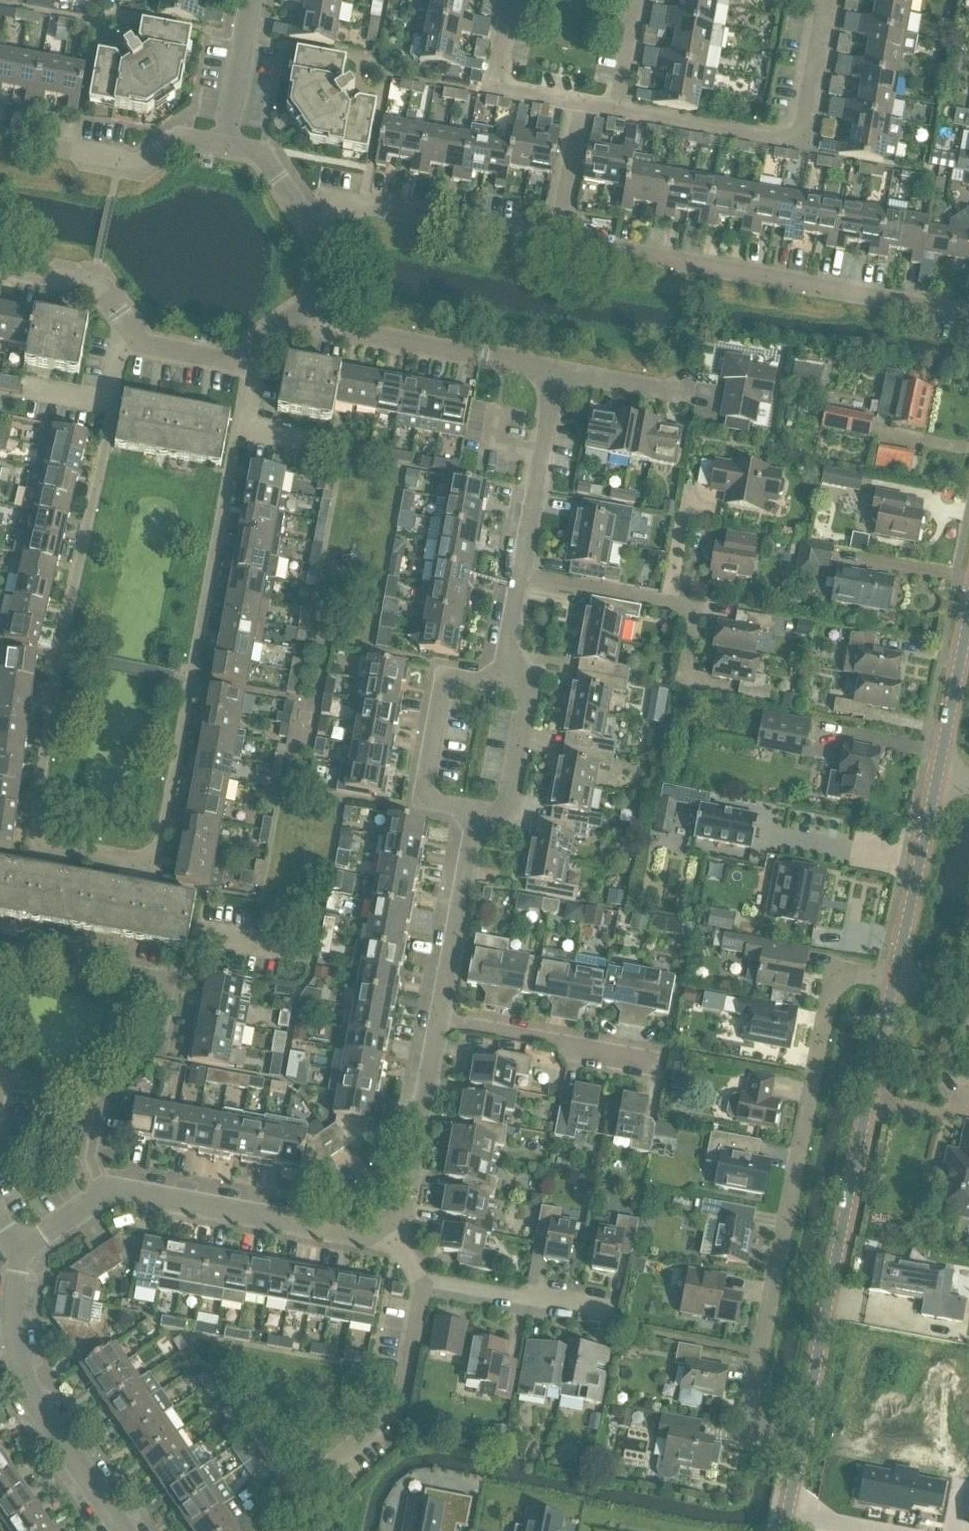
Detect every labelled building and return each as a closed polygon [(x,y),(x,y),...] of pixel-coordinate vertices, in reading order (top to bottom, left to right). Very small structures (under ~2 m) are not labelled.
[(26,5),(45,9),(51,10),(53,0),(27,0),(26,5)] [(203,23),(205,13),(195,11),(197,0),(162,0),(159,15),(203,23)] [(337,25),(341,4),(322,0),(297,0),(296,5),(305,7),(303,19),(337,25)] [(442,0),(431,0),(428,19),(472,27),(473,18),(464,16),(466,4),(442,0)] [(497,1),(489,0),(485,0),(483,7),(495,10),(497,1)] [(684,0),(682,0),(680,11),(670,10),(669,19),(713,27),(716,6),(684,0)] [(716,6),(728,8),(730,0),(684,0),(716,6)] [(875,8),(909,14),(912,0),(876,0),(875,8)] [(844,11),(856,13),(858,5),(846,3),(844,11)] [(494,18),(495,10),(483,7),(482,16),(494,18)] [(909,14),(875,8),(873,20),(863,18),(862,28),(906,36),(909,14)] [(17,12),(15,20),(27,23),(28,14),(17,12)] [(38,25),(40,16),(28,14),(27,23),(38,25)] [(291,29),(289,39),(334,47),(337,25),(303,19),(301,30),(291,29)] [(369,31),(378,32),(380,20),(372,19),(369,31)] [(472,27),(428,19),(424,41),(413,38),(413,39),(458,47),(461,35),(470,37),(472,27)] [(720,50),(724,29),(713,27),(669,19),(667,29),(676,30),(674,42),(720,50)] [(60,20),(58,28),(69,30),(71,22),(60,20)] [(81,32),(83,24),(71,22),(69,30),(81,32)] [(119,64),(119,61),(116,58),(98,54),(89,104),(104,106),(105,102),(115,104),(114,108),(147,114),(162,104),(181,91),(192,33),(142,24),(139,42),(142,46),(144,47),(144,49),(137,54),(136,52),(135,53),(131,46),(123,51),(128,58),(127,59),(128,60),(121,65),(119,64)] [(914,59),(917,38),(906,36),(862,28),(860,37),(869,39),(867,51),(902,57),(914,59)] [(645,37),(657,39),(658,31),(647,29),(645,37)] [(367,42),(376,44),(378,32),(369,31),(367,42)] [(657,39),(645,37),(644,45),(655,47),(657,39)] [(839,37),(838,45),(850,47),(851,39),(839,37)] [(413,61),(464,71),(466,60),(456,59),(458,47),(413,39),(409,57),(413,61)] [(487,52),(489,44),(477,42),(476,50),(487,52)] [(721,51),(720,50),(674,42),(672,54),(663,52),(661,62),(717,72),(721,51)] [(836,54),(848,56),(850,47),(838,45),(836,54)] [(486,60),(487,52),(476,50),(474,58),(486,60)] [(902,57),(867,51),(865,62),(856,61),(854,70),(898,78),(902,57)] [(1,97),(2,88),(14,90),(21,56),(0,52),(0,97),(1,97)] [(337,82),(339,82),(343,80),(346,61),(331,59),(297,52),(286,110),(310,144),(343,150),(344,146),(353,148),(353,152),(368,155),(377,105),(359,102),(354,105),(354,107),(351,107),(347,101),(348,100),(348,99),(354,94),(349,87),(343,91),(342,90),(340,91),(336,85),(337,82)] [(34,104),(42,60),(21,56),(14,90),(27,92),(25,102),(34,104)] [(42,60),(34,104),(44,105),(45,96),(57,98),(63,64),(42,60)] [(666,85),(701,91),(713,93),(717,72),(661,62),(659,71),(669,73),(666,85)] [(78,112),(86,68),(63,64),(57,98),(69,100),(67,110),(78,112)] [(898,78),(854,70),(852,80),(861,81),(859,93),(894,99),(898,78)] [(637,79),(649,82),(651,73),(639,71),(637,79)] [(483,75),(471,73),(469,85),(481,87),(483,75)] [(649,82),(637,79),(636,88),(648,90),(649,82)] [(832,80),(830,88),(842,90),(844,82),(832,80)] [(402,82),(400,91),(412,93),(413,85),(402,82)] [(423,95),(425,87),(413,85),(412,93),(423,95)] [(653,105),(673,109),(697,113),(701,91),(666,85),(664,97),(655,95),(653,105)] [(829,96),(841,98),(842,90),(830,88),(829,96)] [(444,90),(443,99),(454,101),(456,92),(444,90)] [(466,103),(468,94),(456,92),(454,101),(466,103)] [(894,99),(859,93),(857,105),(848,103),(846,113),(890,121),(894,99)] [(487,98),(485,106),(497,109),(499,100),(487,98)] [(508,111),(510,102),(499,100),(497,109),(508,111)] [(533,106),(531,118),(539,120),(541,108),(533,106)] [(529,172),(551,176),(559,132),(551,131),(553,122),(547,121),(549,109),(541,108),(539,120),(536,138),(529,172)] [(953,127),(968,129),(968,117),(968,113),(956,110),(953,127)] [(890,121),(846,113),(844,122),(854,124),(852,136),(898,144),(902,123),(890,121)] [(400,161),(411,163),(410,172),(419,174),(427,130),(415,128),(417,115),(408,114),(406,126),(400,161)] [(608,120),(606,132),(615,133),(617,121),(608,120)] [(624,129),(625,123),(617,121),(615,133),(623,135),(624,129)] [(388,158),(400,161),(406,126),(384,122),(376,166),(386,168),(388,158)] [(824,122),(823,130),(834,132),(836,124),(824,122)] [(509,168),(529,172),(536,138),(524,135),(525,126),(515,124),(511,145),(512,146),(508,168),(509,168)] [(462,182),(471,183),(473,174),(485,176),(491,142),(493,130),(472,126),(470,138),(462,182)] [(648,127),(646,136),(658,138),(659,129),(648,127)] [(669,140),(671,131),(659,129),(658,138),(669,140)] [(419,174),(428,176),(430,166),(442,168),(448,134),(427,130),(419,174)] [(821,139),(833,141),(834,132),(823,130),(821,139)] [(470,138),(448,134),(442,168),(454,170),(452,180),(462,182),(470,138)] [(690,135),(688,144),(700,146),(702,137),(690,135)] [(840,146),(838,156),(894,166),(898,144),(852,136),(849,147),(840,146)] [(711,148),(713,139),(702,137),(700,146),(711,148)] [(601,140),(591,138),(583,182),(605,186),(611,151),(599,149),(601,140)] [(485,176),(496,178),(495,188),(505,190),(509,168),(508,168),(512,146),(511,145),(491,142),(485,176)] [(731,152),(741,154),(742,154),(744,145),(741,144),(733,143),(731,152)] [(634,154),(635,146),(625,144),(623,154),(611,151),(605,186),(625,190),(626,190),(630,167),(632,167),(634,154)] [(754,156),(756,147),(744,145),(742,154),(754,156)] [(776,150),(774,159),(786,161),(787,152),(776,150)] [(797,163),(799,155),(787,152),(786,161),(797,163)] [(961,153),(958,172),(964,173),(968,174),(968,155),(961,153)] [(625,190),(621,211),(631,213),(633,203),(645,205),(652,171),(653,171),(651,163),(634,154),(632,167),(630,167),(626,190),(625,190)] [(818,158),(817,167),(828,169),(830,160),(818,158)] [(840,171),(842,162),(830,160),(828,169),(840,171)] [(861,166),(859,174),(871,176),(872,168),(861,166)] [(883,179),(884,170),(872,168),(871,176),(883,179)] [(665,219),(673,175),(653,171),(652,171),(645,205),(657,208),(655,217),(665,219)] [(903,174),(902,182),(913,184),(915,176),(903,174)] [(688,213),(694,179),(673,175),(665,219),(674,220),(676,211),(688,213)] [(925,186),(927,178),(915,176),(913,184),(925,186)] [(699,215),(698,225),(707,227),(715,183),(694,179),(688,213),(699,215)] [(760,236),(761,227),(773,229),(780,194),(782,183),(760,179),(758,190),(750,235),(760,236)] [(943,193),(945,181),(937,180),(935,191),(943,193)] [(716,228),(718,219),(730,221),(736,186),(715,183),(707,227),(716,228)] [(742,223),(741,233),(750,235),(758,190),(736,186),(730,221),(742,223)] [(793,242),(801,198),(780,194),(773,229),(785,231),(783,241),(793,242)] [(816,237),(822,202),(801,198),(793,242),(802,244),(804,235),(816,237)] [(835,250),(843,206),(822,202),(816,237),(827,239),(826,248),(835,250)] [(889,250),(901,252),(907,218),(909,206),(888,202),(886,214),(878,258),(887,259),(889,250)] [(858,244),(865,210),(843,206),(835,250),(845,252),(846,242),(858,244)] [(960,216),(968,229),(968,209),(960,216)] [(878,258),(886,214),(865,210),(858,244),(870,247),(868,256),(878,258)] [(968,261),(968,229),(960,216),(950,222),(948,231),(928,227),(923,253),(968,261)] [(928,227),(929,222),(907,218),(901,252),(912,254),(911,264),(921,266),(923,253),(928,227)] [(14,309),(9,308),(9,303),(0,302),(0,343),(7,344),(14,309)] [(37,309),(21,306),(20,310),(14,309),(7,344),(28,348),(29,348),(35,313),(36,313),(37,309)] [(28,348),(25,365),(79,375),(88,323),(36,313),(35,313),(29,348),(28,348)] [(750,362),(727,358),(723,380),(729,382),(723,418),(754,424),(759,394),(772,396),(776,373),(749,368),(750,362)] [(278,412),(305,417),(332,422),(335,405),(334,405),(340,370),(339,370),(287,360),(278,412)] [(340,365),(339,370),(340,370),(334,405),(335,405),(355,409),(362,374),(356,373),(357,368),(340,365)] [(795,365),(792,384),(820,388),(822,369),(795,365)] [(362,374),(355,409),(376,413),(384,373),(368,370),(367,375),(362,374)] [(888,372),(878,417),(894,420),(893,425),(922,431),(931,390),(903,385),(905,375),(888,372)] [(398,417),(404,382),(398,381),(399,376),(384,373),(376,413),(398,417)] [(404,382),(398,417),(396,427),(418,431),(427,381),(411,378),(410,383),(404,382)] [(427,381),(418,431),(439,434),(447,390),(442,389),(443,384),(427,381)] [(9,384),(8,392),(19,395),(21,387),(9,384)] [(463,429),(470,389),(454,386),(453,391),(447,390),(439,434),(465,439),(467,430),(463,429)] [(125,396),(115,448),(122,450),(221,468),(231,416),(178,406),(125,396)] [(873,421),(826,411),(822,428),(869,439),(873,421)] [(592,416),(585,451),(609,456),(616,416),(595,412),(594,416),(592,416)] [(616,416),(609,456),(631,460),(638,420),(616,416)] [(638,420),(631,460),(652,464),(659,424),(638,420)] [(659,424),(652,464),(676,468),(682,433),(679,432),(680,428),(659,424)] [(3,426),(0,438),(0,440),(8,442),(8,441),(11,428),(3,426)] [(87,435),(44,426),(39,449),(82,459),(87,435)] [(334,451),(336,439),(329,437),(327,449),(334,451)] [(764,439),(762,449),(774,451),(776,442),(764,439)] [(0,440),(0,453),(1,452),(11,454),(19,447),(19,444),(17,443),(8,441),(8,442),(0,440)] [(390,461),(392,451),(377,448),(375,458),(390,461)] [(44,472),(77,480),(82,459),(39,449),(34,470),(44,472)] [(390,461),(411,465),(413,457),(413,455),(392,451),(390,461)] [(418,458),(417,466),(432,469),(434,461),(418,458)] [(432,469),(459,474),(461,463),(434,458),(434,461),(432,469)] [(776,501),(777,495),(780,496),(783,494),(784,484),(782,481),(780,481),(781,475),(766,473),(767,470),(733,464),(733,467),(716,464),(711,490),(728,493),(726,505),(759,511),(762,499),(776,501)] [(285,472),(252,466),(248,488),(281,494),(285,472)] [(825,467),(822,483),(836,486),(839,470),(825,467)] [(44,472),(39,493),(72,500),(77,480),(44,472)] [(416,477),(408,475),(405,493),(413,494),(416,477)] [(490,485),(450,478),(446,500),(482,507),(483,501),(487,502),(490,485)] [(326,479),(324,492),(333,493),(335,481),(326,479)] [(590,496),(591,487),(579,485),(577,494),(590,496)] [(248,488),(244,510),(285,517),(289,496),(281,494),(248,488)] [(27,490),(23,511),(34,514),(67,521),(72,500),(39,493),(27,490)] [(623,502),(625,493),(611,491),(610,500),(623,502)] [(405,493),(403,492),(399,514),(407,515),(409,515),(413,494),(405,493)] [(625,493),(623,502),(635,504),(636,495),(625,493)] [(904,509),(906,499),(876,493),(873,508),(881,510),(875,535),(917,543),(922,515),(907,512),(904,509)] [(442,521),(482,529),(485,513),(481,512),(482,507),(446,500),(442,521)] [(675,505),(666,503),(664,516),(673,517),(675,505)] [(631,523),(633,510),(622,508),(601,504),(600,504),(597,516),(581,513),(575,512),(570,536),(613,544),(624,546),(628,523),(631,523)] [(329,511),(321,509),(318,523),(327,525),(329,511)] [(244,510),(240,531),(281,538),(285,517),(244,510)] [(29,535),(62,542),(67,521),(34,514),(29,535)] [(397,529),(405,530),(407,515),(399,514),(397,529)] [(482,529),(442,521),(439,543),(474,549),(475,544),(480,544),(482,529)] [(316,536),(324,538),(327,525),(318,523),(316,536)] [(277,559),(281,538),(240,531),(236,552),(270,558),(277,559)] [(12,553),(25,556),(57,563),(62,542),(29,535),(17,532),(12,553)] [(756,539),(731,534),(729,546),(726,548),(714,546),(710,573),(712,574),(711,583),(734,587),(735,578),(751,581),(756,553),(754,553),(756,539)] [(854,534),(851,549),(865,552),(869,538),(854,534)] [(588,566),(586,579),(619,585),(622,571),(608,569),(613,544),(570,536),(565,562),(571,563),(588,566)] [(392,556),(403,558),(404,558),(406,542),(395,540),(392,556)] [(474,549),(439,543),(435,564),(475,571),(477,556),(473,555),(474,549)] [(829,567),(833,548),(823,547),(804,543),(798,574),(817,578),(819,566),(829,567)] [(314,544),(310,565),(319,567),(323,546),(314,544)] [(236,552),(232,573),(266,579),(274,581),(278,559),(277,559),(270,558),(236,552)] [(57,563),(25,556),(20,577),(53,585),(57,563)] [(403,558),(392,556),(388,577),(399,579),(403,558)] [(475,571),(435,564),(431,585),(466,592),(467,586),(472,587),(475,571)] [(310,565),(308,578),(317,579),(319,567),(310,565)] [(840,570),(834,603),(888,614),(895,580),(840,570)] [(229,595),(262,601),(266,579),(232,573),(229,595)] [(15,598),(48,606),(53,585),(20,577),(15,598)] [(388,578),(384,599),(394,601),(398,580),(388,578)] [(423,584),(419,605),(427,606),(467,614),(470,598),(465,597),(466,592),(431,585),(423,584)] [(269,602),(262,601),(229,595),(225,616),(258,622),(265,623),(269,602)] [(48,606),(15,598),(10,619),(43,627),(48,606)] [(380,620),(396,623),(400,602),(394,601),(384,599),(380,620)] [(612,602),(610,614),(590,610),(583,609),(579,634),(621,642),(626,618),(639,620),(642,607),(612,602)] [(423,628),(458,634),(459,629),(464,629),(467,614),(427,606),(423,628)] [(308,629),(310,619),(311,610),(303,608),(301,617),(299,629),(307,631),(308,629)] [(713,649),(718,650),(754,657),(754,656),(759,629),(770,631),(772,619),(748,615),(746,626),(741,626),(718,621),(713,649)] [(265,623),(258,622),(225,616),(221,637),(254,643),(261,644),(265,623)] [(38,649),(43,627),(10,619),(3,617),(0,629),(0,640),(5,641),(38,649)] [(396,623),(380,620),(379,629),(394,631),(396,623)] [(816,623),(806,621),(803,637),(813,639),(816,623)] [(459,657),(462,641),(457,640),(458,634),(423,628),(419,650),(431,652),(459,657)] [(296,642),(305,643),(307,631),(299,629),(296,642)] [(574,660),(580,661),(601,664),(599,676),(628,682),(631,669),(617,666),(621,642),(579,634),(574,660)] [(901,655),(873,650),(875,638),(852,634),(850,646),(845,673),(855,675),(855,676),(860,677),(860,676),(896,683),(896,682),(901,655)] [(221,637),(217,658),(250,665),(254,643),(221,637)] [(713,677),(741,682),(739,694),(741,695),(769,700),(772,688),(764,686),(766,678),(756,676),(759,657),(754,656),(754,657),(718,650),(713,677)] [(33,680),(36,657),(3,652),(0,652),(0,675),(33,680)] [(246,687),(250,665),(217,658),(213,681),(246,687)] [(409,667),(369,659),(365,681),(400,688),(401,682),(406,683),(409,667)] [(302,661),(293,660),(291,672),(300,674),(302,661)] [(291,672),(287,694),(296,696),(300,674),(291,672)] [(30,701),(33,680),(0,675),(0,697),(30,701)] [(597,688),(576,684),(570,683),(565,708),(608,716),(612,692),(626,694),(628,682),(599,676),(597,688)] [(860,676),(860,677),(855,703),(836,700),(834,712),(866,718),(868,706),(896,711),(901,683),(896,682),(896,683),(860,676)] [(327,680),(324,696),(332,697),(335,681),(327,680)] [(361,703),(401,710),(403,695),(399,694),(400,688),(365,681),(361,703)] [(244,695),(211,689),(207,711),(240,717),(244,695)] [(332,697),(324,696),(321,711),(329,713),(332,697)] [(28,722),(30,701),(0,697),(0,719),(28,722)] [(283,715),(292,716),(294,704),(285,702),(284,711),(283,715)] [(357,724),(392,730),(393,725),(398,726),(401,710),(361,703),(357,724)] [(561,734),(567,735),(587,738),(585,750),(615,756),(617,743),(603,740),(608,716),(565,708),(561,734)] [(292,716),(283,715),(284,711),(279,710),(278,720),(282,721),(281,724),(290,726),(292,716)] [(246,732),(238,731),(240,717),(207,711),(203,733),(236,739),(244,740),(246,732)] [(649,713),(647,722),(663,725),(664,716),(649,713)] [(764,715),(758,745),(802,753),(807,723),(764,715)] [(25,744),(28,722),(0,719),(0,741),(25,744)] [(290,726),(281,724),(281,725),(279,737),(288,739),(290,726)] [(353,745),(393,752),(396,737),(391,736),(392,730),(357,724),(353,745)] [(199,754),(233,760),(236,739),(203,733),(199,754)] [(314,751),(323,753),(326,740),(316,738),(314,751)] [(0,741),(0,762),(22,765),(25,744),(0,741)] [(393,752),(353,745),(349,766),(384,773),(385,767),(390,768),(393,752)] [(831,778),(827,799),(840,801),(841,797),(865,802),(868,785),(873,786),(879,754),(845,748),(839,780),(831,778)] [(583,762),(562,758),(556,757),(552,782),(594,790),(599,766),(613,768),(615,756),(585,750),(583,762)] [(195,775),(229,781),(233,760),(199,754),(195,775)] [(285,756),(276,755),(273,767),(282,769),(285,756)] [(19,787),(22,765),(0,762),(0,784),(19,787)] [(385,796),(388,779),(383,779),(384,773),(349,766),(341,765),(337,791),(372,798),(372,794),(385,796)] [(271,779),(280,781),(282,769),(273,767),(271,779)] [(309,774),(307,786),(318,788),(320,776),(309,774)] [(229,781),(195,775),(192,796),(225,802),(229,781)] [(553,809),(570,812),(568,823),(567,823),(590,827),(589,828),(601,830),(604,817),(590,814),(594,790),(552,782),(547,808),(553,809)] [(0,784),(0,806),(16,808),(19,787),(0,784)] [(188,818),(221,824),(225,802),(192,796),(188,818)] [(268,797),(266,810),(274,811),(277,799),(268,797)] [(653,832),(671,835),(677,803),(660,799),(653,832)] [(634,805),(629,833),(642,836),(647,807),(634,805)] [(14,830),(16,808),(0,806),(0,828),(14,830)] [(701,806),(694,840),(751,852),(758,817),(701,806)] [(351,822),(353,809),(345,808),(343,820),(351,822)] [(429,823),(389,816),(385,838),(420,844),(421,839),(426,839),(429,823)] [(184,839),(217,845),(221,824),(188,818),(184,839)] [(273,820),(264,818),(262,831),(271,833),(273,820)] [(537,830),(531,829),(527,854),(569,862),(574,837),(587,840),(589,828),(590,827),(567,823),(568,823),(560,821),(558,834),(537,830)] [(11,852),(14,830),(0,828),(0,851),(11,852)] [(342,830),(338,851),(350,853),(354,832),(342,830)] [(260,843),(268,845),(271,833),(262,831),(260,843)] [(420,844),(385,838),(381,859),(421,866),(424,851),(419,850),(420,844)] [(180,860),(225,868),(226,861),(215,859),(217,845),(184,839),(180,860)] [(350,853),(338,851),(335,867),(347,869),(350,853)] [(547,896),(576,902),(579,888),(565,886),(569,862),(527,854),(522,879),(528,880),(549,884),(547,896)] [(377,880),(412,887),(413,881),(418,882),(421,866),(381,859),(377,880)] [(225,868),(180,860),(176,882),(221,891),(225,868)] [(0,861),(0,915),(40,923),(49,870),(0,861)] [(265,863),(256,861),(254,874),(263,875),(265,863)] [(769,895),(765,915),(768,919),(778,921),(815,928),(825,876),(788,869),(783,894),(773,892),(769,895)] [(133,886),(49,870),(40,923),(108,935),(124,938),(133,886)] [(341,892),(342,886),(344,874),(334,872),(332,884),(331,890),(341,892)] [(263,875),(254,874),(252,886),(261,888),(263,875)] [(373,902),(413,909),(416,893),(411,892),(412,887),(377,880),(373,902)] [(196,897),(133,886),(124,938),(176,948),(177,942),(188,944),(196,897)] [(485,889),(482,902),(489,903),(491,901),(493,890),(485,889)] [(328,906),(336,908),(338,895),(330,894),(328,902),(328,906)] [(550,916),(552,902),(544,900),(542,911),(544,915),(550,916)] [(370,923),(404,929),(405,924),(410,924),(413,909),(373,902),(370,923)] [(552,902),(550,916),(553,916),(558,913),(560,903),(552,902)] [(584,909),(571,906),(569,916),(572,921),(582,922),(584,909)] [(599,910),(587,907),(584,921),(596,924),(599,910)] [(709,926),(731,931),(735,915),(712,910),(709,926)] [(335,922),(325,920),(322,936),(332,938),(335,922)] [(366,944),(405,951),(408,936),(403,935),(404,929),(370,923),(366,944)] [(684,924),(682,935),(685,938),(690,939),(692,925),(684,924)] [(585,928),(583,937),(592,938),(593,929),(585,928)] [(716,933),(714,947),(722,949),(724,935),(716,933)] [(721,951),(746,955),(745,960),(761,963),(759,974),(757,985),(774,988),(773,991),(785,994),(799,996),(803,974),(805,965),(790,962),(793,947),(749,939),(724,934),(724,935),(722,949),(721,951)] [(319,952),(329,954),(332,938),(322,936),(319,952)] [(508,954),(510,942),(476,936),(467,984),(501,990),(504,974),(508,954)] [(352,963),(362,965),(397,972),(398,966),(402,967),(405,951),(366,944),(359,943),(352,963)] [(508,954),(504,974),(501,990),(534,996),(538,974),(541,960),(508,954)] [(575,966),(574,966),(541,960),(538,974),(534,996),(568,1002),(573,974),(575,966)] [(317,971),(329,974),(331,964),(319,962),(317,971)] [(575,964),(574,966),(575,966),(573,974),(568,1002),(601,1008),(602,1002),(607,974),(608,970),(575,964)] [(395,978),(396,974),(397,972),(362,965),(360,974),(358,987),(397,995),(400,979),(395,978)] [(608,970),(607,974),(602,1002),(636,1009),(642,974),(642,972),(609,966),(608,970)] [(669,1015),(676,979),(642,972),(642,974),(636,1009),(669,1015)] [(204,974),(201,991),(205,992),(204,998),(239,1004),(243,982),(204,974)] [(278,982),(275,994),(294,997),(296,985),(278,982)] [(397,995),(358,987),(354,1009),(389,1015),(390,1009),(394,1010),(397,995)] [(322,992),(314,991),(307,990),(305,993),(300,999),(312,1001),(320,1003),(322,992)] [(773,991),(771,1002),(783,1004),(785,994),(773,991)] [(196,1018),(235,1025),(239,1004),(204,998),(203,1003),(199,1002),(196,1018)] [(737,1016),(741,1016),(749,1018),(745,1042),(789,1051),(794,1020),(766,1015),(769,1003),(741,998),(740,1001),(737,1016)] [(726,999),(723,1013),(737,1016),(740,1001),(726,999)] [(293,1001),(284,1000),(282,1012),(291,1013),(293,1001)] [(311,1008),(299,1006),(297,1020),(309,1022),(311,1008)] [(389,1015),(354,1009),(350,1030),(390,1037),(392,1022),(388,1021),(389,1015)] [(291,1013),(282,1012),(279,1027),(288,1029),(291,1013)] [(245,1027),(235,1025),(196,1018),(193,1034),(198,1034),(197,1040),(232,1047),(241,1049),(245,1027)] [(309,1027),(296,1025),(293,1041),(306,1044),(309,1027)] [(346,1051),(381,1057),(382,1052),(387,1053),(390,1037),(350,1030),(346,1051)] [(275,1033),(272,1054),(274,1055),(283,1056),(287,1035),(275,1033)] [(228,1069),(232,1047),(197,1040),(196,1046),(191,1045),(188,1062),(228,1069)] [(381,1057),(346,1051),(342,1072),(382,1080),(385,1064),(380,1063),(381,1057)] [(479,1060),(474,1064),(470,1084),(494,1088),(513,1092),(513,1091),(516,1076),(529,1078),(533,1058),(504,1053),(502,1065),(479,1060)] [(270,1077),(279,1078),(283,1056),(274,1055),(270,1077)] [(310,1060),(290,1056),(289,1062),(299,1064),(309,1066),(310,1060)] [(153,1061),(152,1070),(164,1073),(166,1064),(153,1061)] [(286,1079),(296,1081),(299,1064),(289,1062),(286,1079)] [(179,1075),(181,1066),(167,1064),(166,1064),(164,1073),(179,1075)] [(675,1064),(671,1089),(684,1091),(686,1075),(682,1075),(683,1065),(675,1064)] [(188,1086),(204,1089),(208,1071),(191,1068),(188,1086)] [(207,1079),(207,1082),(227,1086),(229,1075),(209,1071),(207,1079)] [(338,1093),(373,1100),(374,1094),(379,1095),(382,1080),(342,1072),(338,1093)] [(249,1090),(249,1088),(251,1079),(229,1075),(227,1086),(249,1090)] [(751,1075),(746,1098),(735,1096),(730,1100),(727,1115),(730,1119),(737,1120),(736,1122),(773,1130),(778,1103),(767,1100),(767,1098),(770,1098),(774,1079),(751,1075)] [(263,1091),(265,1081),(251,1079),(249,1088),(263,1091)] [(270,1092),(286,1095),(287,1087),(283,1085),(272,1083),(270,1092)] [(468,1096),(464,1099),(460,1119),(483,1123),(503,1126),(505,1111),(514,1112),(518,1092),(513,1091),(513,1092),(494,1088),(492,1100),(468,1096)] [(600,1092),(580,1088),(575,1092),(571,1115),(559,1112),(555,1136),(555,1137),(575,1140),(577,1128),(593,1131),(600,1092)] [(337,1116),(335,1125),(350,1146),(367,1134),(369,1122),(374,1123),(377,1107),(372,1106),(373,1100),(338,1093),(334,1116),(337,1116)] [(644,1100),(624,1096),(617,1135),(633,1138),(630,1150),(651,1154),(655,1130),(643,1128),(647,1105),(644,1100)] [(128,1142),(145,1145),(146,1140),(151,1141),(158,1107),(136,1102),(128,1142)] [(158,1107),(151,1141),(157,1143),(156,1147),(171,1150),(179,1110),(158,1107)] [(193,1149),(200,1114),(179,1110),(171,1150),(187,1153),(188,1148),(193,1149)] [(236,1157),(244,1115),(223,1111),(221,1118),(214,1158),(230,1161),(231,1156),(236,1157)] [(200,1114),(193,1149),(200,1150),(199,1155),(214,1158),(221,1118),(200,1114)] [(244,1115),(236,1157),(242,1158),(241,1163),(256,1166),(265,1118),(244,1115)] [(266,1116),(265,1118),(256,1166),(272,1169),(273,1164),(279,1165),(287,1120),(266,1116)] [(306,1124),(287,1120),(279,1165),(285,1166),(284,1171),(300,1174),(301,1169),(313,1171),(330,1160),(315,1138),(307,1137),(308,1134),(309,1127),(306,1124)] [(449,1154),(492,1162),(495,1146),(504,1147),(508,1127),(503,1126),(483,1123),(481,1135),(458,1131),(453,1134),(449,1154)] [(546,1123),(544,1132),(553,1133),(555,1125),(546,1123)] [(674,1139),(676,1127),(657,1123),(654,1135),(674,1139)] [(325,1132),(340,1153),(350,1146),(335,1125),(325,1132)] [(945,1166),(950,1167),(946,1185),(950,1186),(945,1206),(958,1208),(956,1218),(968,1221),(968,1125),(966,1125),(960,1154),(948,1152),(945,1166)] [(315,1138),(330,1160),(340,1153),(325,1132),(315,1138)] [(723,1166),(719,1187),(741,1191),(761,1195),(767,1162),(750,1159),(754,1141),(711,1133),(706,1162),(723,1166)] [(449,1178),(468,1182),(466,1193),(489,1198),(495,1199),(498,1179),(489,1177),(492,1162),(449,1154),(446,1174),(449,1178)] [(443,1210),(447,1215),(470,1219),(468,1231),(487,1234),(487,1235),(492,1235),(496,1215),(487,1214),(489,1198),(466,1193),(447,1190),(443,1210)] [(698,1199),(695,1215),(718,1220),(711,1259),(747,1266),(755,1226),(738,1223),(741,1207),(698,1199)] [(548,1261),(569,1265),(576,1226),(560,1223),(562,1211),(542,1207),(542,1208),(537,1233),(549,1235),(545,1256),(548,1261)] [(592,1269),(612,1273),(617,1270),(621,1247),(633,1249),(638,1221),(618,1217),(615,1233),(599,1230),(592,1269)] [(493,1273),(497,1252),(484,1250),(487,1235),(487,1234),(468,1231),(444,1226),(441,1247),(444,1252),(467,1256),(465,1268),(493,1273)] [(151,1242),(119,1236),(116,1239),(131,1261),(130,1266),(135,1267),(134,1274),(138,1275),(136,1288),(158,1292),(167,1240),(152,1237),(151,1242)] [(116,1239),(105,1246),(120,1268),(124,1265),(130,1266),(131,1261),(116,1239)] [(167,1240),(158,1292),(179,1296),(188,1249),(182,1248),(183,1243),(167,1240)] [(188,1249),(179,1296),(200,1299),(209,1248),(195,1245),(194,1250),(188,1249)] [(66,1277),(62,1276),(58,1297),(93,1304),(97,1282),(120,1268),(105,1246),(95,1253),(67,1272),(66,1277)] [(209,1248),(200,1299),(222,1303),(230,1257),(225,1256),(226,1251),(209,1248)] [(243,1307),(245,1295),(252,1256),(237,1253),(236,1258),(230,1257),(222,1303),(243,1307)] [(252,1256),(245,1295),(267,1299),(273,1264),(267,1263),(268,1259),(252,1256)] [(634,1258),(632,1270),(644,1273),(646,1261),(634,1258)] [(873,1258),(867,1291),(890,1295),(924,1301),(922,1316),(950,1321),(962,1323),(966,1301),(948,1298),(953,1272),(873,1258)] [(273,1264),(267,1299),(288,1303),(296,1264),(280,1261),(279,1266),(273,1264)] [(296,1264),(288,1303),(287,1312),(308,1316),(316,1272),(310,1271),(311,1266),(296,1264)] [(316,1272),(308,1316),(329,1320),(338,1271),(323,1269),(322,1273),(316,1272)] [(338,1271),(329,1320),(351,1324),(359,1280),(353,1279),(354,1274),(338,1271)] [(736,1325),(741,1296),(716,1291),(719,1276),(690,1271),(682,1315),(701,1319),(703,1310),(717,1312),(716,1322),(736,1325)] [(374,1319),(382,1279),(365,1276),(364,1281),(359,1280),(351,1324),(373,1328),(374,1319)] [(404,1286),(393,1284),(391,1295),(402,1297),(404,1286)] [(103,1306),(93,1304),(58,1297),(53,1320),(58,1321),(57,1326),(84,1364),(105,1350),(88,1327),(89,1321),(100,1323),(103,1306)] [(173,1329),(174,1319),(163,1317),(161,1327),(173,1329)] [(186,1332),(188,1322),(174,1319),(173,1329),(176,1330),(186,1332)] [(155,1331),(148,1320),(141,1326),(148,1336),(155,1331)] [(467,1326),(436,1320),(430,1352),(461,1357),(467,1326)] [(209,1326),(196,1323),(194,1333),(207,1335),(209,1326)] [(226,1329),(224,1339),(237,1341),(238,1331),(226,1329)] [(250,1343),(251,1333),(238,1331),(237,1341),(250,1343)] [(181,1337),(173,1342),(180,1352),(188,1347),(181,1337)] [(269,1337),(267,1346),(280,1349),(282,1339),(269,1337)] [(632,1339),(620,1337),(618,1349),(626,1350),(631,1347),(632,1339)] [(293,1351),(294,1341),(282,1339),(280,1349),(293,1351)] [(466,1383),(496,1389),(495,1398),(509,1401),(514,1373),(501,1371),(505,1345),(473,1339),(471,1354),(467,1353),(464,1367),(468,1368),(466,1383)] [(115,1343),(105,1350),(84,1364),(80,1367),(93,1386),(128,1362),(115,1343)] [(324,1347),(312,1344),(310,1354),(323,1357),(324,1347)] [(593,1374),(597,1349),(570,1344),(569,1350),(562,1391),(561,1397),(578,1400),(601,1404),(606,1376),(593,1374)] [(519,1395),(533,1398),(544,1400),(546,1388),(562,1391),(569,1350),(541,1345),(539,1358),(537,1370),(524,1368),(519,1395)] [(701,1403),(703,1395),(722,1399),(728,1368),(700,1363),(702,1349),(679,1345),(675,1365),(686,1367),(681,1391),(680,1399),(682,1406),(697,1409),(701,1403)] [(187,1362),(195,1357),(188,1347),(180,1352),(187,1362)] [(337,1349),(324,1347),(323,1357),(335,1359),(337,1349)] [(368,1355),(346,1351),(344,1360),(366,1364),(368,1355)] [(105,1403),(140,1379),(128,1362),(93,1386),(105,1403)] [(205,1372),(197,1377),(204,1387),(212,1382),(205,1372)] [(150,1373),(140,1379),(105,1403),(117,1421),(162,1390),(150,1373)] [(211,1398),(219,1393),(212,1382),(204,1387),(211,1398)] [(174,1408),(162,1390),(117,1421),(130,1439),(164,1415),(174,1408)] [(229,1408),(222,1413),(229,1423),(236,1418),(229,1408)] [(612,1408),(611,1417),(618,1419),(617,1427),(630,1429),(633,1412),(612,1408)] [(592,1414),(589,1430),(600,1432),(603,1416),(592,1414)] [(142,1456),(176,1433),(164,1415),(130,1439),(142,1456)] [(692,1470),(693,1467),(708,1470),(709,1465),(717,1466),(721,1445),(713,1444),(714,1441),(685,1436),(688,1421),(663,1416),(658,1439),(669,1441),(665,1460),(659,1459),(657,1471),(659,1476),(664,1480),(669,1481),(675,1479),(679,1475),(680,1468),(692,1470)] [(236,1434),(243,1429),(236,1418),(229,1423),(236,1434)] [(154,1475),(189,1451),(176,1433),(142,1456),(154,1475)] [(254,1444),(247,1449),(253,1460),(261,1454),(254,1444)] [(167,1493),(201,1469),(189,1451),(154,1475),(167,1493)] [(0,1452),(0,1478),(12,1470),(0,1452)] [(261,1470),(268,1465),(261,1454),(253,1460),(261,1470)] [(179,1511),(223,1480),(211,1463),(201,1469),(167,1493),(179,1511)] [(25,1488),(12,1470),(0,1478),(0,1505),(25,1488)] [(866,1470),(860,1503),(890,1508),(893,1495),(903,1498),(902,1503),(912,1505),(940,1511),(944,1485),(917,1480),(895,1475),(866,1470)] [(235,1498),(223,1480),(179,1511),(191,1529),(235,1498)] [(271,1485),(278,1495),(285,1490),(278,1480),(271,1485)] [(37,1506),(25,1488),(0,1505),(0,1526),(2,1529),(37,1506)] [(285,1506),(293,1501),(285,1490),(278,1495),(285,1506)] [(402,1530),(441,1530),(442,1524),(456,1526),(467,1528),(472,1500),(435,1492),(433,1503),(423,1501),(408,1498),(402,1530)] [(248,1516),(235,1498),(191,1529),(193,1530),(226,1530),(248,1516)] [(2,1529),(3,1530),(38,1530),(49,1524),(37,1506),(2,1529)] [(514,1530),(562,1530),(565,1517),(526,1510),(523,1528),(515,1526),(514,1530)] [(248,1516),(226,1530),(258,1530),(248,1516)]
